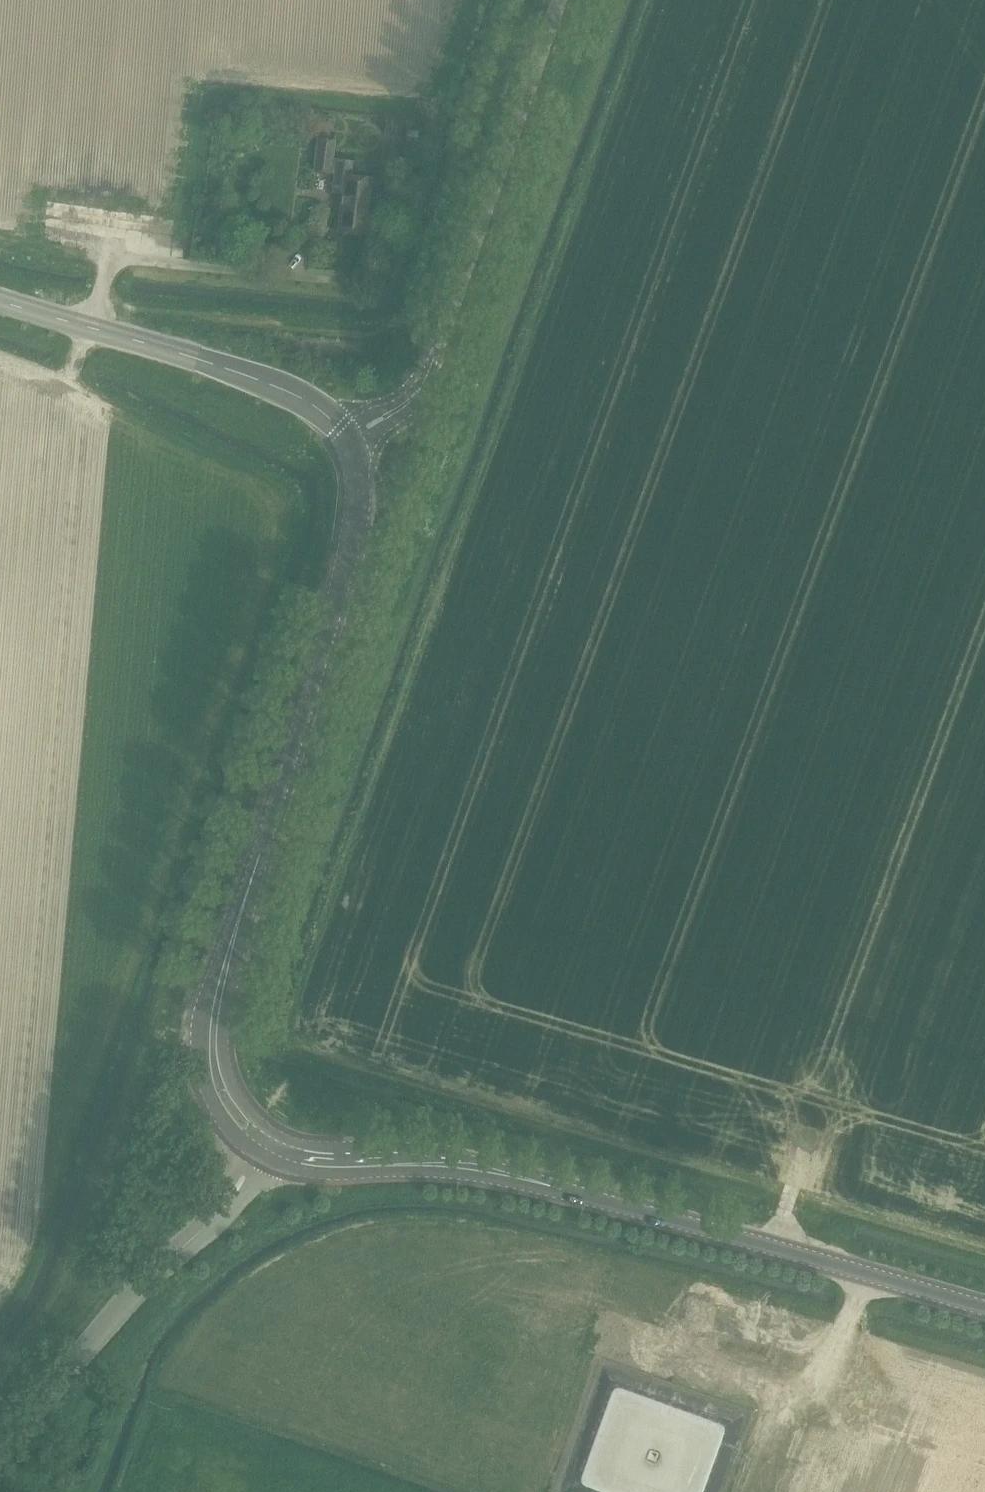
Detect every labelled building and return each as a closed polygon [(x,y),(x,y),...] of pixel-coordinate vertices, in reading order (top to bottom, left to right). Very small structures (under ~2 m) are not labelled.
[(343,231),(363,234),(370,178),(350,176),(352,161),(332,158),(334,140),(318,138),(315,170),(336,172),(333,192),(342,193),(338,231),(343,231)]
